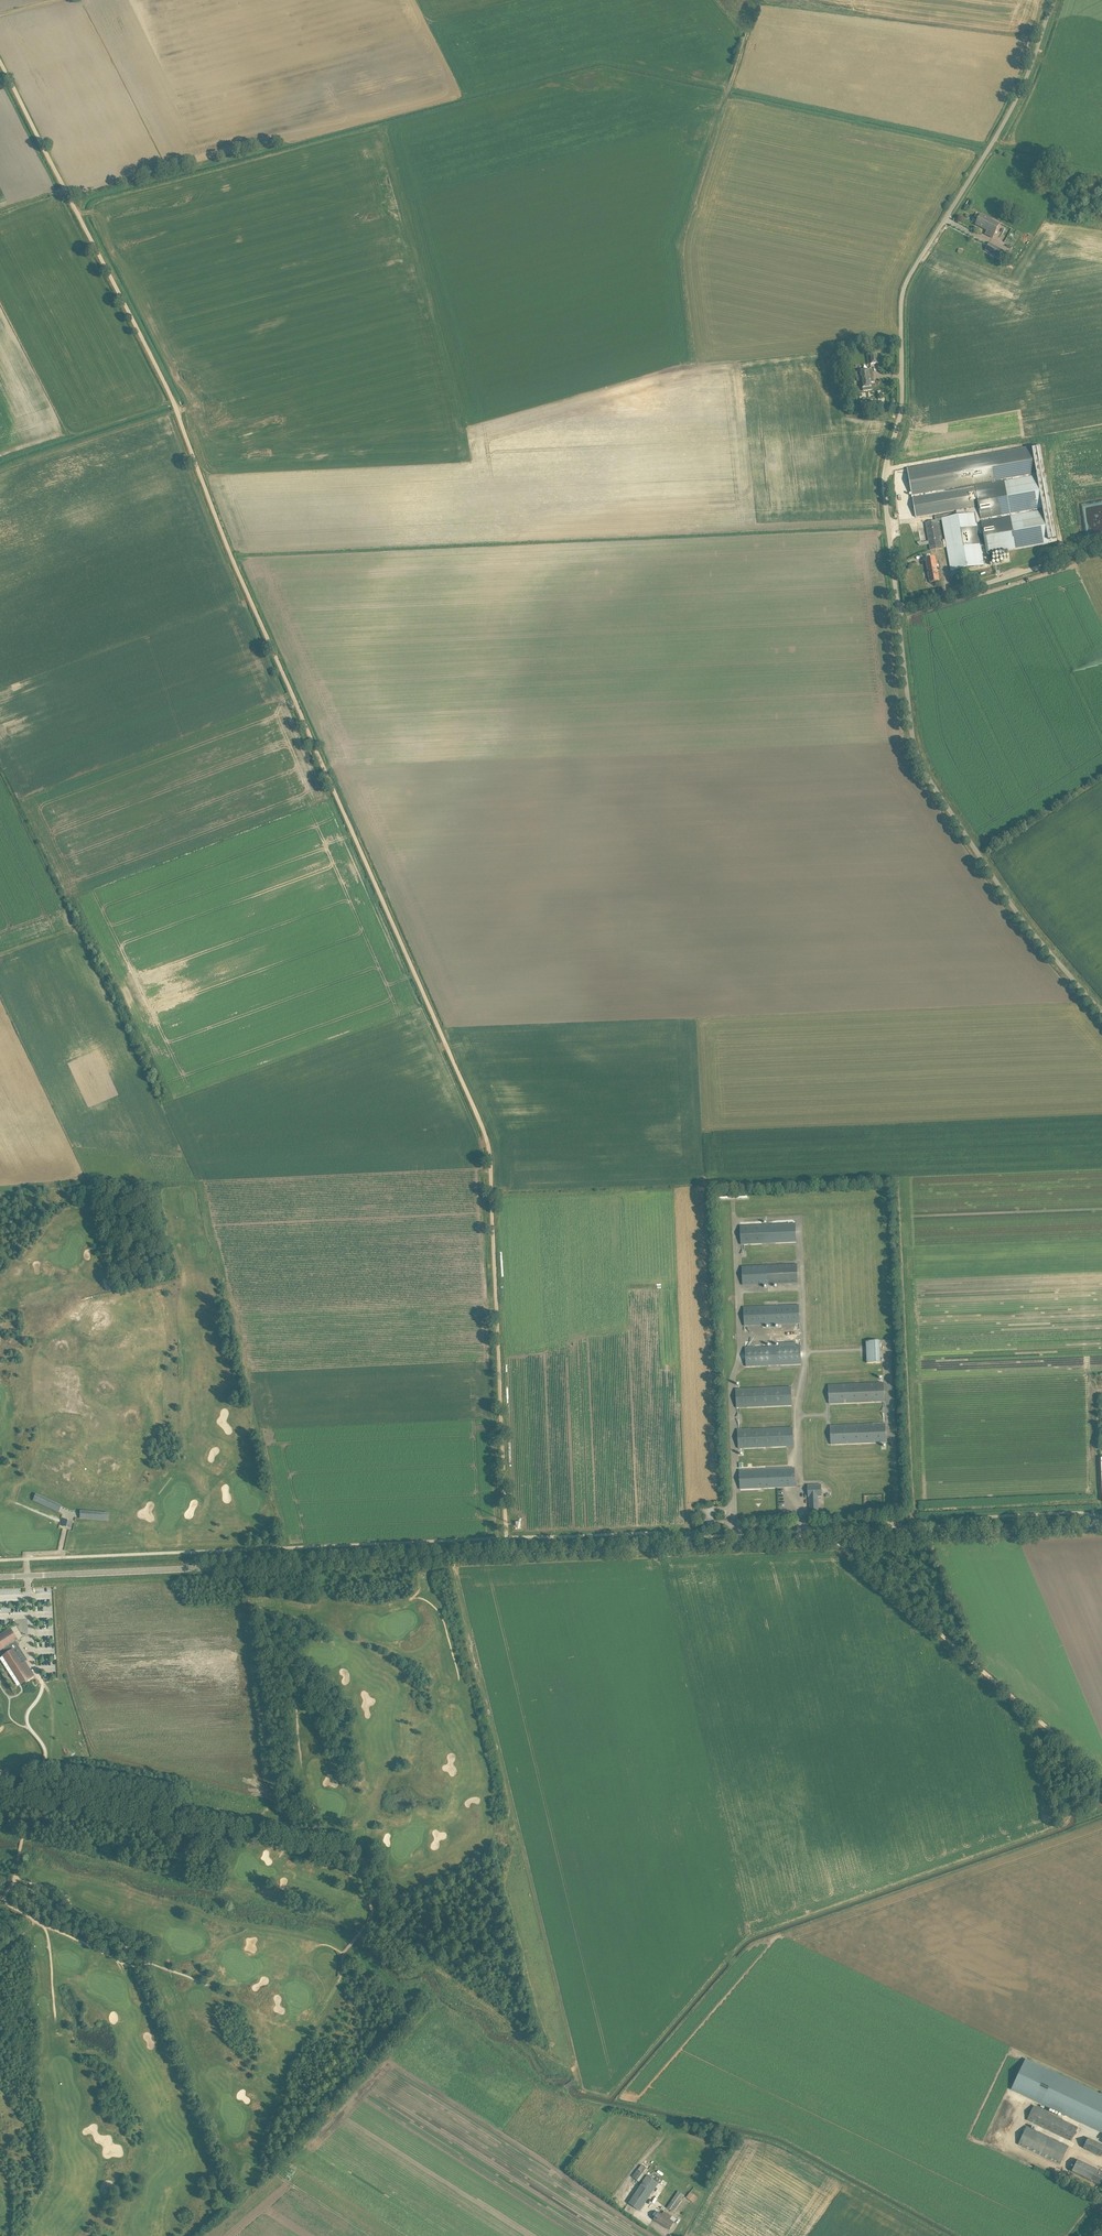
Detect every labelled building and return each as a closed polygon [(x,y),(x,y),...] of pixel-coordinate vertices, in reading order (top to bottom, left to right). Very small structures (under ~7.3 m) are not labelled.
[(966,205),(970,208),(974,202),(969,199),(966,205)] [(975,224),(978,226),(994,235),(1000,224),(981,214),(975,224)] [(985,250),(1005,261),(1009,253),(990,242),(985,250)] [(879,363),(877,352),(867,353),(868,364),(879,363)] [(869,370),(856,372),(857,381),(862,380),(863,391),(872,389),(869,370)] [(844,381),(844,385),(848,385),(848,386),(854,385),(853,378),(846,379),(847,380),(844,381)] [(1089,536),(1083,504),(1076,505),(1076,503),(1101,498),(1101,484),(1094,436),(1032,447),(908,469),(916,517),(956,510),(957,516),(941,519),(950,570),(984,564),(977,523),(982,522),(988,554),(1089,536)] [(939,520),(931,522),(925,522),(930,550),(943,548),(942,541),(938,523),(939,523),(939,520)] [(935,557),(931,557),(926,558),(930,583),(939,581),(935,557)] [(796,1223),(740,1225),(741,1244),(796,1242),(796,1223)] [(743,1286),(797,1283),(797,1265),(742,1267),(743,1286)] [(744,1326),(799,1324),(799,1305),(744,1308),(744,1326)] [(881,1363),(880,1340),(866,1341),(867,1363),(881,1363)] [(780,1342),(780,1347),(745,1349),(746,1367),(801,1364),(800,1346),(795,1346),(795,1341),(780,1342)] [(884,1382),(828,1384),(829,1404),(885,1402),(884,1382)] [(737,1408),(792,1406),(791,1388),(736,1390),(737,1408)] [(886,1442),(885,1423),(830,1425),(831,1444),(886,1442)] [(739,1449),(794,1447),(793,1428),(738,1430),(739,1449)] [(740,1490),(795,1488),(795,1469),(740,1471),(740,1490)] [(819,1513),(819,1510),(818,1496),(821,1496),(821,1484),(808,1485),(808,1497),(809,1497),(810,1513),(819,1513)] [(59,1512),(62,1505),(36,1493),(33,1500),(59,1512)] [(80,1511),(80,1518),(108,1519),(109,1512),(80,1511)] [(61,1525),(71,1528),(73,1521),(63,1518),(61,1525)] [(15,1625),(10,1629),(18,1640),(23,1636),(15,1625)] [(4,1650),(6,1653),(2,1656),(21,1685),(35,1676),(26,1662),(28,1661),(14,1640),(11,1642),(4,1632),(1,1634),(0,1632),(0,1652),(4,1650)] [(1013,2085),(1101,2126),(1101,2089),(1027,2054),(1013,2085)] [(1027,2120),(1071,2141),(1078,2126),(1034,2105),(1027,2120)] [(1060,2164),(1069,2146),(1027,2126),(1018,2144),(1060,2164)] [(1090,2133),(1083,2148),(1100,2156),(1101,2152),(1101,2138),(1090,2133)] [(1078,2160),(1072,2171),(1099,2185),(1101,2179),(1101,2171),(1078,2160)] [(641,2171),(635,2179),(639,2182),(648,2170),(642,2165),(638,2169),(641,2171)] [(630,2203),(640,2210),(658,2183),(648,2176),(630,2203)] [(684,2195),(678,2191),(667,2208),(672,2211),(684,2195)] [(687,2197),(690,2200),(694,2203),(698,2197),(694,2195),(690,2192),(687,2197)] [(672,2216),(665,2211),(662,2214),(658,2212),(654,2219),(670,2230),(675,2222),(670,2219),(672,2216)]
